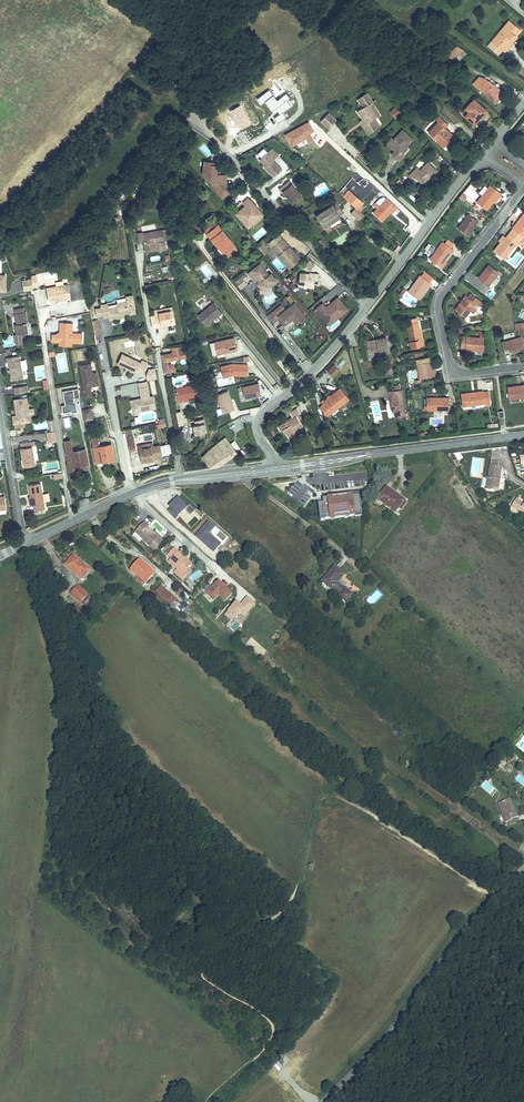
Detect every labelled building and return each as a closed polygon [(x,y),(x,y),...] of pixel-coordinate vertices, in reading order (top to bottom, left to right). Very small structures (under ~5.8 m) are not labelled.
[(489,39),(486,36),(482,40),(494,49),(496,51),(500,47),(497,45),(506,34),(507,35),(511,29),(501,21),(492,33),(493,34),(489,39)] [(497,45),(500,47),(509,36),(507,35),(506,34),(497,45)] [(494,49),(482,40),(479,45),(490,54),(494,49)] [(448,45),(440,54),(442,56),(446,59),(454,48),(448,45)] [(438,52),(432,59),(436,62),(439,58),(440,59),(442,56),(440,54),(438,52)] [(470,90),(476,82),(472,79),(465,86),(470,90)] [(487,105),(495,97),(480,84),(480,85),(476,82),(470,90),(487,105)] [(360,121),(357,123),(365,133),(375,126),(371,120),(373,119),(365,107),(368,105),(370,103),(369,102),(367,103),(362,95),(354,100),(357,104),(351,109),(357,117),(360,121)] [(466,111),(463,113),(459,118),(468,125),(480,111),(466,99),(461,106),(466,111)] [(376,116),(368,105),(365,107),(373,119),(376,116)] [(395,120),(401,114),(394,107),(388,112),(395,120)] [(326,114),(319,122),(327,128),(333,121),(326,114)] [(425,134),(434,142),(437,138),(443,143),(451,134),(442,127),(445,124),(436,116),(432,121),(434,123),(425,134)] [(410,141),(399,131),(389,141),(386,144),(393,150),(390,152),(388,155),(396,163),(401,157),(400,156),(398,154),(404,148),(410,141)] [(437,138),(434,142),(440,148),(443,143),(437,138)] [(381,144),(390,152),(393,150),(386,144),(389,141),(386,139),(381,144)] [(277,169),(270,160),(275,156),(269,148),(256,159),(260,164),(262,164),(263,165),(262,166),(261,167),(269,176),(277,169)] [(201,157),(199,170),(204,166),(205,161),(212,162),(209,159),(201,157)] [(204,166),(199,170),(205,179),(208,179),(208,182),(218,195),(223,191),(221,190),(225,187),(221,181),(222,173),(215,171),(212,171),(213,168),(213,165),(212,162),(205,161),(204,166)] [(432,172),(423,164),(415,172),(412,168),(404,176),(408,180),(409,179),(416,185),(421,180),(423,178),(424,180),(432,172)] [(336,186),(340,181),(336,177),(331,182),(336,186)] [(398,179),(394,184),(399,187),(402,182),(398,179)] [(296,197),(284,181),(274,189),(277,192),(278,192),(287,204),(296,197)] [(484,185),(470,203),(479,210),(486,202),(489,197),(491,198),(494,194),(484,185)] [(319,195),(329,191),(327,186),(317,191),(319,195)] [(339,199),(348,207),(353,201),(344,192),(339,199)] [(489,197),(486,202),(488,204),(495,195),(494,194),(491,198),(489,197)] [(240,204),(230,212),(240,224),(243,221),(244,222),(253,215),(252,214),(255,211),(251,207),(250,208),(248,205),(249,204),(243,197),(237,201),(240,204)] [(385,214),(391,207),(382,200),(368,214),(377,222),(385,214)] [(326,208),(310,217),(318,230),(322,227),(334,221),(330,216),(335,213),(329,201),(324,204),(326,208)] [(358,216),(350,209),(346,214),(354,221),(358,216)] [(507,230),(517,238),(519,236),(520,237),(523,232),(523,230),(523,229),(523,210),(521,214),(517,219),(515,217),(508,227),(509,228),(507,230)] [(257,214),(255,211),(252,214),(253,215),(244,222),(243,221),(240,224),(242,227),(257,214)] [(461,213),(450,226),(460,234),(465,228),(463,227),(466,223),(468,225),(471,222),(461,213)] [(162,227),(135,231),(139,254),(159,251),(157,243),(166,241),(162,227)] [(202,235),(214,250),(216,248),(221,255),(230,248),(213,227),(202,235)] [(517,238),(507,230),(502,238),(490,252),(500,260),(511,245),(514,241),(517,238)] [(490,252),(502,238),(499,235),(494,240),(496,241),(489,251),(490,252)] [(309,236),(306,238),(312,245),(315,242),(309,236)] [(257,242),(250,247),(257,255),(264,248),(281,269),(292,260),(275,239),(270,243),(267,239),(259,245),(257,242)] [(323,249),(326,247),(321,240),(318,242),(323,249)] [(424,258),(434,266),(439,260),(447,249),(438,241),(424,258)] [(472,279),(482,287),(493,273),(482,265),(478,269),(481,271),(477,276),(476,275),(472,279)] [(255,267),(244,276),(251,284),(255,281),(257,283),(255,285),(258,288),(265,289),(273,283),(267,275),(264,278),(255,267)] [(301,272),(300,283),(304,283),(304,281),(311,282),(314,282),(315,272),(305,271),(305,272),(301,272)] [(403,289),(412,296),(425,280),(416,272),(403,289)] [(28,279),(25,279),(26,284),(19,285),(20,293),(30,292),(28,279)] [(68,281),(46,285),(49,302),(73,300),(68,281)] [(237,281),(232,286),(237,292),(243,288),(240,285),(237,281)] [(292,290),(296,287),(292,282),(288,285),(292,290)] [(258,288),(255,285),(252,287),(255,292),(263,294),(266,291),(265,289),(258,288)] [(277,286),(272,290),(276,296),(282,291),(277,286)] [(106,300),(97,302),(97,305),(99,312),(99,315),(108,313),(109,316),(119,314),(118,311),(122,310),(128,309),(128,306),(134,305),(132,292),(125,294),(126,298),(116,300),(116,303),(107,305),(106,300)] [(457,314),(460,310),(466,302),(470,305),(473,301),(462,292),(459,296),(455,293),(453,296),(455,298),(451,302),(449,301),(446,305),(457,314)] [(317,304),(308,311),(314,319),(316,318),(319,315),(324,321),(330,315),(333,319),(342,312),(332,299),(327,303),(328,304),(325,306),(325,305),(320,308),(317,304)] [(466,302),(460,310),(464,313),(470,305),(466,302)] [(161,318),(169,317),(166,303),(154,305),(154,307),(151,308),(146,309),(147,320),(156,319),(156,318),(161,317),(161,318)] [(222,313),(213,303),(197,315),(207,326),(222,313)] [(281,317),(286,324),(291,320),(296,317),(299,321),(305,317),(294,304),(279,316),(281,317)] [(18,308),(9,310),(11,323),(12,323),(13,325),(11,325),(10,325),(11,335),(22,334),(20,324),(22,324),(20,313),(18,313),(18,308)] [(278,319),(274,315),(277,313),(275,310),(266,317),(271,324),(278,319)] [(323,326),(333,319),(330,315),(324,321),(319,315),(316,318),(323,326)] [(411,329),(409,315),(398,317),(399,322),(398,322),(401,346),(411,345),(410,339),(412,339),(411,329)] [(286,324),(281,317),(278,320),(284,326),(286,324)] [(74,321),(61,319),(60,333),(53,332),(54,341),(60,343),(61,348),(74,347),(74,343),(83,343),(83,333),(74,332),(74,321)] [(97,335),(101,334),(97,320),(91,321),(96,344),(99,343),(97,335)] [(473,350),(478,349),(477,328),(467,328),(468,331),(472,331),(472,333),(456,334),(456,348),(467,348),(467,347),(473,346),(473,350)] [(500,354),(505,352),(504,349),(513,345),(519,342),(515,333),(495,342),(500,354)] [(233,337),(213,342),(216,356),(236,351),(233,337)] [(368,341),(358,343),(360,357),(371,356),(371,350),(381,349),(380,338),(368,339),(368,341)] [(163,347),(164,354),(181,352),(180,344),(177,345),(176,339),(165,341),(166,346),(163,347)] [(406,358),(400,359),(401,363),(407,362),(409,379),(422,377),(421,368),(419,356),(415,356),(414,351),(405,352),(406,358)] [(17,380),(13,357),(1,359),(1,364),(3,364),(4,371),(6,372),(5,374),(6,381),(17,380)] [(323,364),(324,367),(326,366),(328,369),(334,364),(330,359),(323,364)] [(44,361),(47,388),(53,388),(51,360),(44,361)] [(116,360),(112,371),(132,378),(133,376),(139,378),(142,368),(136,366),(116,360)] [(247,377),(247,365),(221,365),(221,377),(247,377)] [(87,368),(77,370),(82,401),(88,400),(87,397),(86,391),(87,390),(95,389),(93,377),(89,378),(87,368)] [(220,373),(215,375),(218,388),(235,384),(233,377),(222,379),(220,373)] [(122,384),(119,375),(110,378),(113,387),(122,384)] [(185,378),(166,382),(168,396),(175,395),(174,394),(188,391),(185,378)] [(501,399),(523,396),(521,382),(516,382),(516,385),(509,386),(509,384),(500,386),(501,399)] [(242,392),(238,393),(240,404),(252,402),(251,398),(260,397),(258,384),(241,387),(242,392)] [(14,395),(28,393),(27,386),(13,387),(14,395)] [(78,390),(61,392),(65,414),(81,411),(78,390)] [(450,394),(452,407),(475,404),(475,409),(482,408),(479,391),(474,392),(473,390),(468,391),(468,393),(461,394),(461,393),(450,394)] [(228,391),(215,395),(221,415),(234,411),(228,391)] [(327,401),(319,407),(315,409),(322,419),(345,403),(339,393),(335,396),(327,401)] [(380,400),(382,406),(384,405),(385,410),(382,411),(383,418),(393,417),(397,416),(396,413),(393,398),(391,398),(391,394),(385,394),(386,399),(380,400)] [(317,403),(319,407),(327,401),(326,399),(325,397),(317,403)] [(416,398),(415,409),(439,411),(440,398),(434,398),(434,401),(426,400),(427,398),(416,398)] [(21,400),(9,402),(11,416),(13,416),(13,417),(11,418),(7,418),(8,426),(19,424),(19,422),(24,421),(24,416),(23,411),(21,400)] [(150,413),(148,401),(144,402),(136,403),(126,405),(128,414),(132,413),(133,417),(150,413)] [(275,426),(278,431),(285,427),(286,429),(296,424),(290,415),(295,412),(292,408),(282,414),(284,416),(281,419),(280,417),(269,423),(272,428),(275,426)] [(180,411),(175,413),(178,427),(184,426),(180,411)] [(87,413),(78,415),(80,426),(89,424),(87,413)] [(191,420),(193,436),(206,435),(204,419),(191,420)] [(233,432),(243,429),(241,419),(230,422),(233,432)] [(33,424),(34,432),(46,430),(45,423),(33,424)] [(52,433),(44,435),(45,446),(54,444),(52,433)] [(126,434),(120,435),(123,454),(129,453),(126,434)] [(208,449),(217,461),(219,460),(233,451),(223,438),(208,449)] [(95,443),(89,445),(92,461),(96,460),(95,456),(109,454),(107,441),(95,443)] [(67,473),(69,473),(69,469),(73,469),(73,465),(87,463),(84,449),(72,451),(70,442),(64,443),(68,465),(66,466),(67,473)] [(30,465),(27,445),(15,447),(16,452),(15,452),(16,459),(17,459),(18,461),(16,461),(17,466),(18,466),(30,465)] [(217,461),(208,449),(203,453),(210,462),(217,461)] [(132,456),(135,470),(139,469),(139,466),(148,464),(156,463),(154,452),(147,453),(137,455),(132,456)] [(495,487),(498,466),(500,467),(501,461),(490,459),(489,464),(487,464),(485,476),(484,476),(482,487),(492,488),(493,486),(495,487)] [(56,462),(47,465),(49,471),(58,468),(56,462)] [(69,469),(69,473),(88,470),(87,463),(73,465),(73,469),(69,469)] [(36,488),(23,490),(25,499),(26,499),(26,501),(25,501),(26,507),(28,506),(28,510),(29,515),(39,514),(36,488)] [(382,489),(372,500),(390,515),(400,503),(382,489)] [(318,501),(321,520),(361,515),(358,491),(322,495),(322,500),(318,501)] [(184,509),(190,515),(194,510),(178,495),(165,509),(176,519),(184,509)] [(522,503),(511,497),(507,505),(523,514),(523,500),(522,503)] [(150,535),(145,529),(144,530),(142,528),(142,527),(139,524),(140,523),(137,520),(128,530),(143,543),(150,535)] [(168,547),(161,555),(163,557),(161,560),(170,568),(167,571),(175,578),(178,575),(175,573),(181,568),(182,566),(175,560),(177,558),(171,553),(172,551),(168,547)] [(83,564),(66,549),(57,559),(74,574),(75,573),(83,564)] [(146,569),(131,555),(122,566),(131,573),(128,576),(135,582),(146,569)] [(175,560),(182,566),(185,563),(178,557),(177,558),(175,560)] [(85,566),(83,564),(75,573),(77,575),(85,566)] [(338,575),(328,566),(321,574),(324,577),(318,583),(340,603),(347,595),(337,587),(332,582),(338,575)] [(175,573),(178,575),(179,576),(184,571),(181,568),(175,573)] [(318,583),(324,577),(321,574),(315,580),(318,583)] [(338,575),(332,582),(337,587),(344,579),(338,575)] [(225,601),(233,592),(218,578),(211,585),(208,582),(202,589),(213,600),(218,595),(225,601)] [(71,582),(66,588),(77,597),(81,592),(71,582)] [(151,584),(147,589),(162,602),(166,597),(151,584)] [(179,587),(176,591),(186,600),(189,596),(179,587)] [(77,597),(66,588),(63,591),(74,601),(77,597)] [(48,590),(43,592),(49,607),(54,605),(48,590)] [(240,614),(244,617),(255,602),(246,595),(240,602),(235,599),(223,614),(231,620),(234,616),(236,618),(240,614)] [(496,802),(506,819),(509,817),(515,814),(517,812),(507,796),(496,802)]
